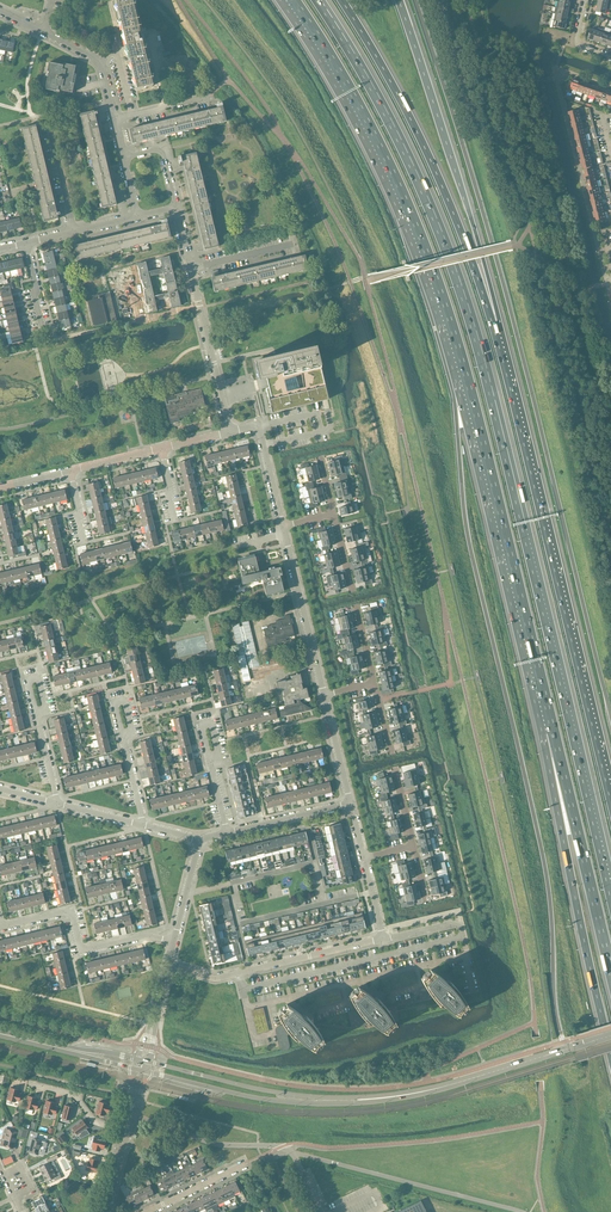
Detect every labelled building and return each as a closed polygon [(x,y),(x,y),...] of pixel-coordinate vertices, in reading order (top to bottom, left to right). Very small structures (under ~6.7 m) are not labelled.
[(115,1),(124,39),(127,44),(126,45),(136,90),(153,86),(142,41),(144,41),(143,34),(140,35),(132,0),(121,0),(115,1)] [(602,0),(598,0),(597,5),(607,8),(610,8),(610,5),(610,2),(602,0)] [(570,4),(560,2),(559,8),(569,10),(569,9),(570,4)] [(607,8),(597,5),(596,12),(605,14),(607,8)] [(569,10),(559,8),(556,7),(554,12),(555,14),(567,16),(568,11),(571,12),(572,9),(569,9),(569,10)] [(567,16),(555,14),(554,20),(566,23),(566,21),(567,16)] [(566,23),(554,20),(553,27),(565,29),(566,24),(568,25),(569,22),(566,21),(566,23)] [(598,28),(597,31),(594,41),(600,43),(603,33),(604,30),(598,28)] [(597,31),(591,29),(588,38),(594,41),(597,31)] [(609,36),(603,33),(600,43),(606,45),(609,36)] [(14,43),(7,41),(6,51),(13,53),(14,43)] [(72,83),(73,77),(75,66),(66,64),(65,66),(49,62),(47,72),(49,72),(46,87),(46,88),(46,89),(54,91),(55,91),(55,89),(72,93),(72,92),(74,83),(72,83)] [(577,79),(574,78),(573,82),(569,80),(567,87),(570,88),(570,89),(576,91),(580,82),(576,81),(577,79)] [(583,83),(580,82),(576,91),(583,93),(586,82),(583,81),(583,83)] [(589,83),(586,82),(583,93),(589,95),(592,86),(589,85),(589,83)] [(595,87),(592,86),(589,95),(595,97),(598,87),(596,86),(595,87)] [(601,88),(598,87),(595,97),(601,100),(604,90),(601,89),(601,88)] [(607,91),(604,90),(601,100),(607,102),(610,91),(608,90),(607,91)] [(226,121),(223,107),(222,106),(222,103),(214,105),(215,107),(217,107),(217,108),(217,109),(214,110),(214,111),(133,130),(132,128),(129,129),(132,143),(226,121)] [(579,109),(568,112),(569,115),(570,115),(571,118),(581,116),(579,109)] [(112,196),(101,146),(94,118),(101,117),(100,112),(99,112),(99,111),(94,112),(94,111),(80,114),(102,208),(116,205),(115,199),(114,199),(113,196),(112,196)] [(581,116),(571,118),(572,122),(570,122),(571,125),(582,122),(581,116)] [(582,122),(571,125),(572,128),(573,127),(574,131),(584,128),(582,122)] [(35,129),(36,129),(36,125),(22,128),(44,222),(58,219),(57,215),(62,214),(62,213),(61,208),(54,210),(35,129)] [(584,128),(574,131),(575,134),(573,134),(574,137),(585,135),(584,128)] [(585,135),(574,137),(575,140),(576,140),(577,143),(587,141),(585,135)] [(587,141),(577,143),(578,147),(577,147),(577,150),(588,147),(587,141)] [(588,147),(577,150),(578,153),(579,153),(580,156),(590,154),(588,147)] [(218,246),(210,211),(196,153),(181,156),(178,157),(180,164),(182,163),(182,162),(183,162),(184,162),(185,165),(186,165),(205,246),(203,246),(204,250),(218,246)] [(590,154),(580,156),(581,159),(580,160),(580,163),(591,160),(590,154)] [(591,160),(580,163),(581,165),(583,165),(583,169),(593,166),(591,160)] [(593,168),(584,170),(585,174),(583,174),(584,177),(595,175),(593,168)] [(595,175),(584,177),(585,180),(586,180),(587,183),(597,181),(595,175)] [(597,181),(587,183),(588,187),(586,187),(587,190),(598,187),(597,181)] [(598,187),(587,190),(588,193),(589,192),(590,196),(600,193),(598,187)] [(600,193),(590,196),(591,199),(590,199),(590,202),(601,200),(600,193)] [(601,200),(590,202),(591,205),(592,205),(593,208),(603,206),(601,200)] [(603,206),(593,208),(594,212),(593,212),(593,215),(594,215),(604,212),(603,206)] [(604,212),(594,215),(593,215),(594,218),(595,218),(596,221),(606,219),(604,212)] [(19,218),(12,220),(14,229),(22,227),(19,218)] [(171,237),(167,223),(167,222),(166,219),(159,221),(160,224),(161,223),(162,224),(161,224),(162,225),(158,226),(159,227),(78,246),(77,245),(74,246),(74,247),(77,260),(171,237)] [(12,220),(5,221),(7,231),(14,229),(12,220)] [(53,251),(43,253),(45,264),(50,263),(49,259),(54,258),(53,255),(54,255),(53,251)] [(296,259),(218,278),(216,271),(212,272),(211,273),(212,277),(211,278),(214,292),(308,269),(305,255),(299,256),(299,257),(296,258),(296,259)] [(22,258),(15,260),(17,269),(24,268),(22,258)] [(50,263),(45,264),(47,271),(57,269),(58,268),(56,264),(55,264),(54,258),(49,259),(50,263)] [(15,260),(8,261),(10,271),(17,269),(15,260)] [(8,261),(0,263),(3,273),(10,271),(8,261)] [(57,269),(47,271),(49,278),(58,276),(57,269)] [(58,276),(49,278),(50,285),(60,283),(58,276)] [(125,294),(121,295),(125,312),(144,307),(145,309),(183,300),(179,282),(140,291),(141,293),(125,296),(125,294)] [(60,283),(50,285),(52,292),(62,290),(60,283)] [(11,290),(13,289),(12,286),(9,287),(5,288),(0,289),(0,292),(1,295),(11,293),(11,290)] [(62,290),(52,292),(54,299),(63,297),(62,290)] [(110,291),(91,296),(92,300),(87,301),(93,327),(117,321),(110,291)] [(11,293),(1,295),(2,302),(18,298),(17,295),(14,296),(14,297),(12,297),(11,293)] [(63,297),(54,299),(56,306),(65,304),(63,297)] [(18,298),(2,302),(4,308),(14,305),(13,301),(15,300),(15,301),(19,300),(18,298)] [(65,304),(56,306),(57,313),(67,311),(65,304)] [(14,305),(4,308),(5,314),(21,310),(20,307),(17,308),(17,309),(15,309),(14,305)] [(21,310),(5,314),(6,320),(17,317),(16,313),(17,313),(18,313),(21,312),(21,310)] [(67,311),(57,313),(59,320),(68,318),(67,311)] [(17,317),(6,320),(8,326),(24,322),(23,320),(19,320),(20,321),(18,322),(17,317)] [(68,318),(59,320),(61,328),(70,325),(68,318)] [(24,322),(8,326),(9,332),(20,329),(19,325),(20,325),(21,325),(24,324),(24,322)] [(20,329),(9,332),(11,338),(27,334),(26,332),(22,332),(22,333),(21,334),(20,329)] [(27,334),(11,338),(12,344),(23,342),(22,337),(23,337),(27,336),(27,334)] [(328,399),(315,346),(315,345),(251,360),(265,416),(272,414),(272,413),(328,399)] [(205,406),(202,394),(201,388),(164,397),(170,424),(180,421),(179,418),(188,416),(188,413),(197,411),(196,409),(205,406)] [(247,446),(240,448),(242,457),(250,456),(247,446)] [(240,448),(233,449),(235,459),(242,457),(240,448)] [(233,449),(226,451),(228,461),(235,459),(233,449)] [(226,451),(219,453),(221,462),(228,461),(226,451)] [(219,453),(212,454),(214,464),(221,462),(219,453)] [(212,454),(204,456),(207,469),(215,467),(214,464),(212,454)] [(343,466),(342,459),(335,461),(328,462),(328,463),(329,469),(343,466)] [(189,460),(179,462),(181,469),(190,467),(189,460)] [(316,466),(316,465),(309,467),(305,468),(307,475),(318,472),(316,466)] [(345,473),(343,466),(329,469),(329,470),(331,476),(338,474),(345,473)] [(190,467),(181,469),(182,477),(192,474),(190,467)] [(156,468),(148,470),(151,479),(158,478),(156,468)] [(148,470),(141,471),(144,481),(151,479),(148,470)] [(141,471),(134,473),(136,483),(144,481),(141,471)] [(318,472),(307,475),(308,482),(312,481),(319,479),(318,472)] [(134,473),(127,475),(129,485),(136,483),(134,473)] [(192,474),(182,477),(184,484),(194,482),(192,474)] [(235,474),(225,476),(227,483),(237,481),(235,474)] [(127,475),(120,476),(122,486),(129,485),(127,475)] [(120,476),(113,478),(115,488),(122,486),(120,476)] [(348,481),(348,480),(340,482),(335,484),(336,490),(349,487),(348,481)] [(98,482),(88,484),(90,491),(99,489),(102,489),(100,481),(98,482)] [(237,481),(227,483),(229,491),(239,488),(237,481)] [(194,482),(184,484),(186,491),(196,489),(194,482)] [(323,494),(321,487),(314,489),(307,490),(309,497),(323,494)] [(351,494),(349,487),(336,490),(338,497),(343,496),(351,494)] [(239,488),(229,491),(230,498),(240,495),(239,488)] [(99,489),(90,491),(91,499),(101,496),(99,489)] [(196,489),(186,491),(187,498),(197,496),(196,489)] [(65,490),(57,491),(60,501),(67,500),(65,490)] [(57,491),(50,493),(53,503),(60,501),(57,491)] [(50,493),(43,495),(46,505),(53,503),(50,493)] [(324,500),(323,494),(309,497),(310,504),(317,502),(324,500)] [(43,495),(36,496),(39,506),(46,505),(43,495)] [(146,495),(132,499),(134,506),(138,505),(148,502),(146,495)] [(240,495),(230,498),(232,505),(242,502),(240,495)] [(36,496),(29,498),(31,508),(39,506),(36,496)] [(101,496),(91,499),(93,506),(103,503),(101,496)] [(197,496),(187,498),(189,505),(199,503),(197,496)] [(24,510),(31,508),(29,498),(22,500),(24,510)] [(148,502),(138,505),(140,512),(150,509),(148,502)] [(242,502),(232,505),(234,512),(244,509),(242,502)] [(103,503),(93,506),(95,513),(105,511),(103,503)] [(199,503),(189,505),(191,512),(201,510),(199,503)] [(0,505),(0,513),(8,511),(7,504),(0,505)] [(353,504),(350,505),(348,506),(339,508),(341,516),(355,512),(353,504)] [(150,509),(140,512),(142,519),(152,517),(150,509)] [(244,509),(234,512),(236,519),(245,516),(244,509)] [(0,513),(0,520),(0,521),(10,518),(8,511),(0,513)] [(105,511),(95,513),(96,520),(106,517),(105,511)] [(245,516),(236,519),(237,526),(247,524),(245,516)] [(55,517),(45,519),(47,526),(57,524),(55,517)] [(106,517),(96,520),(98,527),(108,525),(106,517)] [(152,517),(142,519),(143,526),(153,524),(152,517)] [(10,518),(0,521),(2,528),(12,525),(10,518)] [(221,520),(214,522),(216,531),(224,530),(221,520)] [(214,522),(207,523),(209,533),(216,531),(214,522)] [(207,523),(200,525),(202,535),(209,533),(207,523)] [(57,524),(47,526),(49,534),(59,531),(57,524)] [(153,524),(143,526),(145,533),(155,531),(153,524)] [(12,525),(2,528),(4,535),(13,532),(12,525)] [(108,525),(98,527),(100,534),(110,532),(108,525)] [(200,525),(192,527),(195,537),(202,535),(200,525)] [(358,526),(354,527),(351,527),(344,529),(346,536),(360,532),(358,526)] [(192,527),(185,528),(188,538),(195,537),(192,527)] [(185,528),(178,530),(181,540),(188,538),(185,528)] [(332,529),(325,531),(318,533),(320,540),(321,540),(334,536),(332,529)] [(173,542),(181,540),(178,530),(171,532),(172,534),(173,542)] [(59,531),(49,534),(51,541),(60,538),(59,531)] [(155,531),(145,533),(147,540),(157,538),(155,531)] [(13,532),(4,535),(5,542),(15,539),(13,532)] [(362,539),(360,532),(346,536),(347,542),(355,541),(357,540),(362,539)] [(336,544),(334,536),(321,540),(323,547),(329,545),(336,544)] [(60,538),(51,541),(52,548),(62,545),(60,538)] [(157,538),(147,540),(149,548),(158,545),(157,538)] [(15,539),(5,542),(7,549),(17,547),(15,539)] [(130,542),(123,543),(125,553),(133,552),(130,542)] [(123,543),(116,545),(118,555),(125,553),(123,543)] [(62,545),(52,548),(54,555),(64,553),(62,545)] [(116,545),(109,547),(111,557),(118,555),(116,545)] [(364,546),(359,547),(356,548),(350,549),(351,556),(366,552),(364,546)] [(19,554),(17,547),(7,549),(9,556),(12,555),(13,558),(26,555),(25,551),(19,552),(20,554),(19,554)] [(109,547),(102,549),(104,558),(111,557),(109,547)] [(102,549),(94,550),(97,560),(104,558),(102,549)] [(94,550),(87,552),(90,562),(97,560),(94,550)] [(336,551),(329,553),(326,554),(323,554),(325,561),(338,558),(336,551)] [(82,564),(90,562),(87,552),(80,554),(82,564)] [(368,559),(366,552),(351,556),(353,563),(360,561),(368,559)] [(64,553),(54,555),(56,562),(66,560),(64,553)] [(238,560),(243,584),(262,579),(266,595),(283,591),(278,568),(259,572),(255,556),(255,557),(238,561),(238,560)] [(340,566),(338,558),(325,561),(327,569),(329,568),(332,567),(340,566)] [(66,560),(56,562),(57,570),(67,567),(66,560)] [(39,564),(32,565),(34,575),(41,574),(39,564)] [(32,565),(25,567),(27,577),(34,575),(32,565)] [(368,566),(365,567),(362,568),(354,570),(355,576),(370,573),(368,566)] [(25,567),(18,569),(20,579),(27,577),(25,567)] [(18,569),(11,570),(13,580),(20,579),(18,569)] [(11,570),(3,572),(6,582),(13,580),(11,570)] [(331,575),(326,577),(328,584),(331,583),(344,580),(343,573),(334,575),(331,575)] [(371,580),(370,573),(355,576),(357,583),(364,581),(371,580)] [(346,587),(344,580),(331,583),(333,590),(334,590),(337,589),(346,587)] [(377,617),(376,611),(375,610),(371,611),(364,613),(366,619),(377,617)] [(294,636),(290,617),(289,614),(284,616),(284,618),(275,621),(276,623),(272,624),(267,625),(268,628),(263,629),(268,648),(277,646),(277,643),(286,641),(285,638),(294,636)] [(352,614),(344,616),(341,616),(337,617),(339,624),(353,620),(352,614)] [(380,616),(377,617),(366,619),(367,626),(374,624),(377,623),(381,622),(380,616)] [(239,623),(232,624),(239,656),(246,654),(250,668),(260,665),(248,620),(241,622),(242,625),(239,626),(239,623)] [(339,624),(335,625),(336,630),(340,629),(340,631),(348,629),(355,627),(353,620),(339,624)] [(50,624),(40,627),(42,634),(52,632),(50,624)] [(385,636),(383,629),(376,631),(369,633),(371,639),(385,636)] [(52,632),(42,634),(44,641),(54,639),(52,632)] [(356,634),(349,636),(344,637),(345,644),(357,641),(356,634)] [(21,636),(14,638),(16,648),(24,646),(21,636)] [(386,642),(385,636),(371,639),(372,645),(379,644),(386,642)] [(14,638),(7,640),(9,650),(16,648),(14,638)] [(54,639),(44,641),(46,648),(55,646),(54,639)] [(0,641),(0,642),(2,651),(9,650),(7,640),(0,641)] [(359,648),(357,641),(345,644),(347,650),(353,649),(359,648)] [(55,646),(46,648),(47,655),(57,653),(55,646)] [(136,646),(127,648),(128,656),(138,653),(136,646)] [(388,649),(383,650),(380,651),(374,652),(375,659),(389,655),(388,649)] [(57,653),(47,655),(49,663),(59,660),(57,653)] [(138,653),(128,656),(130,663),(140,660),(138,653)] [(346,654),(345,655),(347,665),(351,664),(363,661),(361,655),(354,656),(350,657),(347,658),(346,654)] [(391,661),(389,655),(375,659),(377,665),(383,663),(391,661)] [(140,660),(130,663),(132,670),(142,668),(140,660)] [(365,668),(363,661),(351,664),(353,670),(353,671),(358,669),(365,668)] [(110,663),(103,664),(105,674),(112,672),(110,663)] [(103,664),(95,666),(98,676),(105,674),(103,664)] [(95,666),(88,668),(90,678),(98,676),(95,666)] [(88,668),(81,669),(83,679),(90,678),(88,668)] [(142,668),(132,670),(133,677),(143,675),(142,668)] [(213,670),(215,678),(224,675),(223,668),(213,670)] [(81,669),(74,671),(76,681),(83,679),(81,669)] [(392,669),(388,670),(385,670),(379,672),(380,678),(391,676),(394,675),(392,669)] [(74,671),(67,673),(69,683),(76,681),(74,671)] [(0,675),(0,683),(2,682),(12,680),(10,673),(0,675)] [(67,673),(60,675),(62,684),(69,683),(67,673)] [(296,674),(290,675),(290,676),(291,676),(291,679),(286,680),(285,680),(277,682),(276,682),(278,691),(279,691),(282,690),(284,696),(283,696),(283,697),(283,696),(285,705),(279,707),(281,717),(312,709),(300,702),(300,699),(309,697),(306,687),(303,688),(301,683),(302,683),(302,682),(300,673),(297,674),(297,673),(296,673),(296,674)] [(60,675),(52,676),(55,686),(62,684),(60,675)] [(143,675),(133,677),(135,684),(145,682),(143,675)] [(224,675),(215,678),(216,685),(226,682),(224,675)] [(393,682),(391,676),(380,678),(382,684),(393,682)] [(12,680),(2,682),(4,689),(14,687),(12,680)] [(226,682),(216,685),(218,692),(228,689),(226,682)] [(394,688),(393,682),(382,684),(383,690),(390,689),(393,688),(394,688)] [(196,685),(189,686),(191,696),(198,694),(196,685)] [(189,686),(182,688),(184,698),(191,696),(189,686)] [(14,687),(4,689),(6,696),(16,694),(14,687)] [(182,688),(175,690),(177,700),(184,698),(182,688)] [(228,689),(218,692),(220,699),(230,697),(228,689)] [(175,690),(168,691),(170,701),(177,700),(175,690)] [(168,691),(160,693),(163,703),(170,701),(168,691)] [(160,693),(153,695),(156,705),(163,703),(160,693)] [(16,694),(6,696),(7,703),(17,701),(16,694)] [(96,695),(88,697),(87,697),(89,704),(98,702),(97,694),(96,695)] [(153,695),(146,696),(148,706),(156,705),(153,695)] [(139,698),(141,708),(148,706),(146,696),(139,698)] [(230,697),(220,699),(222,706),(231,704),(230,697)] [(371,699),(364,701),(357,702),(359,710),(373,707),(371,699)] [(17,701),(7,703),(9,711),(19,708),(17,701)] [(98,702),(89,704),(90,711),(100,709),(98,702)] [(402,706),(397,707),(394,708),(388,709),(389,717),(404,713),(402,706)] [(19,708),(9,711),(11,718),(21,715),(19,708)] [(275,708),(268,710),(270,720),(277,718),(275,708)] [(100,709),(90,711),(92,718),(102,716),(100,709)] [(268,710),(261,712),(263,721),(270,720),(268,710)] [(261,712),(253,713),(256,723),(263,721),(261,712)] [(375,712),(366,714),(363,715),(359,716),(361,723),(363,722),(376,719),(375,712)] [(253,713),(246,715),(249,725),(256,723),(253,713)] [(405,721),(404,713),(389,717),(391,724),(398,722),(405,721)] [(21,715),(11,718),(13,725),(23,723),(21,715)] [(246,715),(239,717),(242,727),(249,725),(246,715)] [(102,716),(92,718),(94,725),(104,723),(102,716)] [(183,716),(173,719),(175,726),(185,723),(183,716)] [(63,717),(54,720),(55,727),(65,725),(63,717)] [(239,717),(232,719),(234,728),(242,727),(239,717)] [(232,719),(225,720),(227,730),(234,728),(232,719)] [(378,726),(376,719),(363,722),(365,730),(366,729),(369,729),(378,726)] [(23,723),(13,725),(14,732),(24,730),(23,723)] [(104,723),(94,725),(95,732),(105,730),(104,723)] [(185,723),(175,726),(176,733),(186,731),(185,723)] [(65,725),(55,727),(57,734),(67,732),(65,725)] [(407,728),(403,729),(400,729),(393,731),(394,737),(405,735),(408,734),(407,728)] [(105,730),(95,732),(97,740),(107,737),(105,730)] [(186,731),(176,733),(178,740),(188,738),(186,731)] [(67,732),(57,734),(59,741),(69,739),(67,732)] [(380,734),(371,736),(368,736),(365,737),(367,744),(382,741),(380,734)] [(407,741),(405,735),(394,737),(396,744),(402,742),(407,741)] [(107,737),(97,740),(99,747),(109,744),(107,737)] [(188,738),(178,740),(180,747),(190,745),(188,738)] [(69,739),(59,741),(60,748),(70,746),(69,739)] [(150,739),(140,742),(142,749),(151,747),(150,739)] [(383,748),(382,741),(367,744),(369,752),(376,750),(383,748)] [(34,742),(27,744),(30,754),(37,752),(34,742)] [(27,744),(20,745),(23,755),(30,754),(27,744)] [(109,744),(99,747),(101,754),(110,752),(109,744)] [(20,745),(13,747),(15,757),(23,755),(20,745)] [(190,745),(180,747),(182,754),(191,752),(190,745)] [(70,746),(60,748),(62,756),(72,753),(70,746)] [(13,747),(6,749),(8,759),(15,757),(13,747)] [(151,747),(142,749),(143,756),(153,754),(151,747)] [(321,748),(314,750),(316,759),(323,758),(321,748)] [(0,750),(0,755),(1,760),(8,759),(6,749),(0,750)] [(314,750),(307,751),(309,761),(316,759),(314,750)] [(307,751),(299,753),(302,763),(309,761),(307,751)] [(191,752),(182,754),(183,761),(193,759),(191,752)] [(72,753),(62,756),(64,763),(74,761),(72,753)] [(299,753),(292,755),(295,765),(302,763),(299,753)] [(153,754),(143,756),(145,763),(155,761),(153,754)] [(292,755),(285,756),(287,766),(295,765),(292,755)] [(285,756),(278,758),(281,768),(287,766),(285,756)] [(278,758),(271,760),(273,770),(281,768),(278,758)] [(193,759),(183,761),(185,769),(195,766),(193,759)] [(271,760),(264,762),(266,771),(273,770),(271,760)] [(155,761),(145,763),(147,770),(156,768),(155,761)] [(259,773),(266,771),(264,762),(257,763),(259,773)] [(121,764),(113,766),(116,776),(123,774),(121,764)] [(245,764),(227,768),(229,777),(247,773),(245,764)] [(113,766),(106,767),(109,777),(116,776),(113,766)] [(195,766),(185,769),(187,776),(197,774),(195,766)] [(106,767),(99,769),(101,779),(109,777),(106,767)] [(156,768),(147,770),(148,777),(158,775),(156,768)] [(99,769),(92,771),(94,781),(101,779),(99,769)] [(416,769),(412,770),(409,771),(403,772),(404,780),(417,777),(416,769)] [(92,771),(85,773),(87,783),(94,781),(92,771)] [(85,773),(78,774),(80,784),(87,783),(85,773)] [(247,773),(229,777),(231,785),(249,781),(247,773)] [(78,774),(70,776),(73,786),(80,784),(78,774)] [(158,775),(148,777),(150,785),(160,783),(158,775)] [(70,776),(63,778),(66,788),(73,786),(70,776)] [(391,776),(379,779),(378,779),(380,786),(393,783),(391,776)] [(419,784),(417,777),(404,780),(406,787),(414,785),(416,785),(419,784)] [(249,781),(231,785),(233,793),(250,789),(249,781)] [(314,782),(307,784),(308,787),(310,797),(317,795),(315,785),(314,782)] [(329,782),(322,784),(324,793),(332,792),(329,782)] [(395,790),(393,783),(380,786),(382,793),(383,793),(386,792),(395,790)] [(322,784),(315,785),(317,795),(324,793),(322,784)] [(207,786),(200,788),(202,798),(209,796),(207,786)] [(308,787),(301,789),(303,799),(310,797),(308,787)] [(200,788),(193,789),(195,799),(202,798),(200,788)] [(193,789),(186,791),(188,801),(195,799),(193,789)] [(250,789),(233,793),(235,801),(253,797),(250,789)] [(301,789),(294,791),(296,800),(303,799),(301,789)] [(415,792),(408,794),(409,801),(424,797),(429,796),(427,790),(418,792),(415,792)] [(186,791),(179,793),(181,803),(188,801),(186,791)] [(294,791),(286,792),(289,802),(296,800),(294,791)] [(286,792),(279,794),(282,804),(289,802),(286,792)] [(179,793),(171,794),(174,804),(181,803),(179,793)] [(171,794),(164,796),(167,806),(174,804),(171,794)] [(279,794),(272,796),(274,805),(282,804),(279,794)] [(164,796),(157,798),(159,808),(167,806),(164,796)] [(267,807),(274,805),(272,796),(265,797),(267,807)] [(253,797),(235,801),(237,810),(254,805),(253,797)] [(424,797),(421,798),(409,801),(411,807),(418,806),(421,805),(426,804),(424,797)] [(157,798),(150,800),(152,810),(159,808),(157,798)] [(395,798),(388,799),(380,801),(382,808),(385,807),(396,804),(395,798)] [(398,811),(396,804),(385,807),(386,814),(389,813),(392,812),(398,811)] [(254,805),(237,810),(239,818),(256,813),(254,805)] [(419,813),(413,815),(414,821),(430,817),(428,811),(422,812),(419,813)] [(54,815),(47,817),(49,827),(57,825),(54,815)] [(47,817),(40,818),(42,828),(49,827),(47,817)] [(430,817),(414,821),(416,827),(422,825),(425,825),(426,827),(432,826),(430,817)] [(40,818),(33,820),(35,830),(42,828),(40,818)] [(401,818),(394,819),(391,820),(390,820),(391,827),(403,824),(401,818)] [(33,820),(26,822),(28,832),(35,830),(33,820)] [(26,822),(19,823),(21,833),(28,832),(26,822)] [(19,823),(12,825),(14,835),(15,838),(22,837),(21,833),(19,823)] [(340,823),(329,826),(330,833),(342,831),(340,823)] [(405,831),(403,824),(391,827),(389,828),(390,834),(394,833),(397,833),(405,831)] [(12,825),(4,827),(7,837),(14,835),(12,825)] [(424,833),(417,834),(419,840),(430,838),(433,837),(437,836),(434,826),(426,828),(427,832),(424,833)] [(308,843),(306,832),(305,831),(298,833),(301,845),(308,843)] [(344,838),(342,831),(330,833),(332,841),(344,838)] [(301,845),(298,833),(290,835),(293,846),(301,845)] [(293,846),(290,835),(283,837),(286,848),(293,846)] [(141,837),(134,839),(136,849),(143,847),(141,837)] [(286,848),(283,837),(276,838),(279,850),(286,848)] [(279,850),(276,838),(269,840),(271,852),(279,850)] [(344,838),(332,841),(334,848),(345,845),(344,838)] [(431,844),(430,838),(419,840),(420,846),(431,844)] [(134,839),(127,840),(129,850),(136,849),(134,839)] [(127,840),(120,842),(122,852),(129,850),(127,840)] [(271,852),(269,840),(261,842),(264,853),(271,852)] [(120,842),(112,844),(115,854),(122,852),(120,842)] [(264,853),(261,842),(254,844),(257,855),(264,853)] [(56,844),(47,847),(48,854),(58,852),(56,844)] [(112,844),(105,846),(107,856),(115,854),(112,844)] [(257,855),(254,844),(247,845),(250,857),(257,855)] [(433,850),(431,844),(420,846),(422,853),(429,851),(431,850),(433,850)] [(250,857),(247,845),(240,847),(242,859),(250,857)] [(345,845),(334,848),(336,855),(347,852),(345,845)] [(105,846),(98,847),(100,857),(107,856),(105,846)] [(98,847),(91,849),(93,859),(100,857),(98,847)] [(242,859),(240,847),(232,849),(235,860),(242,859)] [(91,849),(84,851),(86,861),(93,859),(91,849)] [(235,860),(232,849),(225,851),(227,862),(235,860)] [(84,851),(77,852),(79,862),(86,861),(84,851)] [(58,852),(48,854),(50,861),(60,859),(58,852)] [(349,860),(347,852),(336,855),(337,862),(349,860)] [(430,858),(424,860),(425,866),(440,863),(438,856),(433,857),(430,858)] [(34,857),(27,859),(30,869),(37,867),(34,857)] [(27,859),(20,861),(22,870),(30,869),(27,859)] [(60,859),(50,861),(52,868),(62,866),(60,859)] [(351,867),(349,860),(337,862),(339,870),(351,867)] [(20,861),(13,862),(15,872),(22,870),(20,861)] [(13,862),(6,864),(8,874),(15,872),(13,862)] [(412,862),(405,864),(397,866),(399,873),(413,869),(412,862)] [(440,863),(425,866),(427,873),(433,871),(436,871),(441,869),(440,863)] [(0,865),(0,872),(1,876),(8,874),(6,864),(0,865)] [(62,866),(52,868),(53,875),(63,873),(62,866)] [(143,866),(133,869),(135,876),(145,873),(143,866)] [(352,874),(351,867),(339,870),(341,877),(352,874)] [(415,877),(413,869),(399,873),(401,880),(405,879),(408,878),(415,877)] [(63,873),(53,875),(55,882),(65,880),(63,873)] [(145,873),(135,876),(137,883),(147,881),(145,873)] [(354,882),(352,874),(341,877),(343,885),(354,882)] [(443,876),(438,878),(435,878),(429,880),(430,887),(443,884),(445,884),(443,876)] [(121,879),(114,881),(116,891),(123,889),(121,879)] [(65,880),(55,882),(57,889),(67,887),(65,880)] [(114,881),(106,883),(109,893),(116,891),(114,881)] [(147,881),(137,883),(138,890),(148,888),(147,881)] [(106,883),(99,884),(102,894),(109,893),(106,883)] [(99,884),(92,886),(95,896),(102,894),(99,884)] [(417,884),(410,885),(402,887),(404,895),(419,891),(417,884)] [(445,891),(443,884),(430,887),(432,895),(439,893),(445,891)] [(92,886),(85,888),(87,898),(95,896),(92,886)] [(67,887),(57,889),(59,897),(68,894),(67,887)] [(148,888),(138,890),(140,897),(150,895),(148,888)] [(420,898),(419,891),(404,895),(406,902),(413,900),(420,898)] [(43,893),(36,895),(38,905),(45,903),(43,893)] [(68,894),(59,897),(60,904),(70,902),(68,894)] [(36,895),(28,896),(31,906),(38,905),(36,895)] [(150,895),(140,897),(142,904),(152,902),(150,895)] [(28,896),(21,898),(24,908),(31,906),(28,896)] [(21,898),(14,900),(17,910),(24,908),(21,898)] [(14,900),(7,902),(9,911),(17,910),(14,900)] [(152,902),(142,904),(143,911),(153,909),(152,902)] [(213,910),(211,902),(199,905),(201,913),(213,910)] [(153,909),(143,911),(145,919),(155,916),(153,909)] [(215,917),(213,910),(201,913),(203,920),(215,917)] [(362,912),(354,914),(358,929),(365,927),(362,912)] [(358,929),(354,914),(347,916),(350,931),(358,929)] [(130,915),(122,917),(125,926),(132,925),(130,915)] [(155,916),(145,919),(147,926),(157,924),(155,916)] [(350,931),(347,916),(340,918),(343,933),(350,931)] [(122,917),(115,918),(117,928),(125,926),(122,917)] [(215,917),(203,920),(205,927),(216,925),(219,924),(217,917),(215,917)] [(115,918),(108,920),(110,930),(117,928),(115,918)] [(343,933),(340,918),(332,919),(336,935),(343,933)] [(336,935),(332,919),(325,921),(329,936),(336,935)] [(108,920),(101,922),(103,932),(110,930),(108,920)] [(329,936),(325,921),(318,923),(321,938),(329,936)] [(101,922),(94,923),(96,933),(103,932),(101,922)] [(321,938),(318,923),(310,925),(314,940),(321,938)] [(218,932),(216,925),(205,927),(206,935),(218,932)] [(314,940),(310,925),(303,926),(307,942),(314,940)] [(60,926),(53,928),(55,938),(62,936),(60,926)] [(307,942),(303,926),(296,928),(300,943),(307,942)] [(53,928),(46,930),(48,939),(55,938),(53,928)] [(300,943),(296,928),(289,930),(292,945),(300,943)] [(46,930),(38,931),(41,941),(48,939),(46,930)] [(292,945),(289,930),(281,932),(285,947),(292,945)] [(38,931),(31,933),(34,943),(41,941),(38,931)] [(220,939),(218,932),(206,935),(208,942),(220,939)] [(285,947),(281,932),(274,933),(278,949),(285,947)] [(31,933),(24,935),(26,945),(34,943),(31,933)] [(278,949),(274,933),(267,935),(270,950),(278,949)] [(24,935),(17,936),(19,946),(26,945),(24,935)] [(270,950),(267,935),(260,937),(263,952),(270,950)] [(17,936),(10,938),(12,948),(19,946),(17,936)] [(263,952),(260,937),(252,939),(256,954),(263,952)] [(10,938),(3,940),(5,950),(12,948),(10,938)] [(222,946),(220,939),(208,942),(210,949),(222,946)] [(256,954),(252,939),(245,941),(248,956),(256,954)] [(223,954),(222,946),(210,949),(212,956),(223,954)] [(143,949),(136,951),(138,960),(146,959),(143,949)] [(62,951),(52,953),(54,960),(64,958),(62,951)] [(136,951),(129,952),(131,962),(138,960),(136,951)] [(129,952),(122,954),(124,964),(131,962),(129,952)] [(122,954),(115,956),(117,966),(124,964),(122,954)] [(225,961),(223,954),(212,956),(214,964),(225,961)] [(115,956),(107,958),(110,967),(117,966),(115,956)] [(64,958),(54,960),(56,968),(66,965),(64,958)] [(107,958),(100,959),(103,969),(110,967),(107,958)] [(100,959),(93,961),(95,971),(103,969),(100,959)] [(93,961),(86,963),(88,972),(95,971),(93,961)] [(66,965),(56,968),(57,975),(67,972),(66,965)] [(457,989),(455,987),(454,985),(453,984),(451,982),(450,981),(447,979),(445,981),(442,978),(440,976),(438,975),(436,973),(434,972),(432,971),(430,970),(429,971),(427,971),(426,972),(425,973),(424,974),(423,975),(423,976),(422,976),(422,977),(422,978),(421,978),(422,982),(424,985),(425,987),(426,988),(427,989),(428,990),(428,991),(430,993),(431,995),(433,997),(433,998),(436,1000),(437,1002),(439,1003),(441,1005),(443,1003),(444,1005),(446,1006),(448,1008),(450,1009),(452,1010),(454,1012),(456,1013),(458,1014),(459,1014),(460,1013),(461,1012),(463,1012),(464,1011),(464,1010),(465,1010),(466,1008),(466,1007),(467,1006),(467,1005),(467,1004),(464,1000),(463,998),(462,996),(461,994),(459,991),(457,989)] [(412,971),(387,976),(390,988),(411,984),(411,983),(415,982),(412,971)] [(67,972),(57,975),(59,982),(69,979),(67,972)] [(69,979),(59,982),(61,989),(71,987),(69,979)] [(392,1016),(391,1014),(389,1012),(389,1011),(388,1010),(387,1009),(386,1007),(384,1005),(383,1003),(381,1001),(379,999),(375,996),(374,998),(372,997),(370,995),(368,993),(366,992),(364,990),(362,989),(358,987),(358,988),(357,988),(356,988),(354,989),(354,990),(353,990),(352,991),(351,992),(351,993),(350,994),(350,995),(349,996),(350,998),(351,1000),(353,1002),(354,1005),(355,1006),(357,1009),(358,1010),(359,1011),(360,1014),(361,1015),(363,1017),(364,1018),(366,1019),(367,1020),(368,1022),(369,1023),(371,1021),(373,1023),(375,1024),(377,1025),(378,1027),(379,1027),(380,1028),(382,1029),(386,1032),(387,1031),(388,1031),(389,1030),(390,1029),(391,1029),(392,1028),(393,1027),(393,1026),(394,1025),(395,1024),(395,1023),(396,1023),(394,1020),(393,1018),(392,1016)] [(430,993),(428,991),(428,990),(427,989),(426,988),(421,989),(419,990),(419,991),(419,993),(420,999),(390,1006),(387,1009),(388,1010),(389,1011),(391,1009),(430,999),(433,997),(431,995),(430,993)] [(313,995),(316,1007),(342,1001),(339,989),(313,995)] [(278,1012),(277,1013),(278,1014),(278,1015),(279,1017),(280,1018),(281,1020),(281,1021),(282,1022),(283,1023),(284,1025),(285,1026),(286,1027),(286,1028),(287,1029),(288,1030),(288,1031),(289,1032),(290,1032),(290,1033),(291,1034),(292,1034),(292,1035),(293,1035),(293,1036),(294,1037),(295,1038),(297,1036),(299,1038),(300,1038),(300,1039),(301,1039),(301,1040),(302,1040),(302,1041),(303,1041),(303,1042),(304,1042),(305,1042),(305,1043),(306,1043),(306,1044),(307,1044),(308,1045),(309,1046),(310,1046),(310,1047),(311,1047),(312,1047),(313,1048),(314,1049),(315,1048),(316,1048),(317,1048),(317,1047),(318,1047),(319,1046),(320,1045),(321,1045),(321,1044),(322,1043),(322,1042),(323,1041),(324,1040),(323,1039),(322,1037),(322,1036),(321,1035),(320,1033),(319,1032),(318,1030),(317,1029),(317,1028),(316,1028),(316,1027),(315,1026),(315,1025),(314,1025),(314,1024),(313,1024),(313,1023),(312,1022),(312,1021),(311,1021),(310,1020),(309,1019),(308,1018),(308,1017),(307,1016),(306,1015),(304,1017),(302,1015),(301,1015),(300,1014),(300,1013),(299,1013),(299,1012),(298,1012),(297,1011),(296,1010),(295,1010),(294,1009),(293,1008),(292,1008),(291,1007),(290,1006),(289,1005),(288,1005),(286,1004),(286,1005),(285,1005),(284,1005),(284,1006),(283,1006),(282,1007),(281,1008),(280,1009),(279,1010),(279,1011),(278,1011),(278,1012),(278,1013),(278,1012)] [(257,1033),(269,1030),(264,1007),(252,1010),(257,1033)] [(317,1024),(315,1026),(316,1027),(316,1028),(317,1028),(319,1026),(320,1026),(321,1025),(322,1025),(342,1028),(345,1029),(349,1030),(353,1029),(364,1026),(365,1026),(368,1022),(367,1020),(366,1019),(364,1018),(363,1017),(362,1016),(361,1015),(360,1014),(359,1012),(359,1011),(358,1010),(351,1012),(348,1012),(348,1013),(351,1026),(349,1027),(342,1026),(323,1023),(322,1023),(321,1023),(320,1023),(319,1023),(318,1023),(318,1024),(317,1024)] [(275,1028),(275,1030),(275,1031),(276,1034),(277,1036),(278,1041),(278,1043),(279,1047),(280,1048),(280,1049),(281,1050),(283,1050),(287,1049),(288,1048),(289,1047),(289,1045),(287,1035),(290,1032),(289,1032),(288,1031),(288,1030),(287,1029),(286,1028),(286,1027),(285,1026),(284,1025),(277,1026),(276,1027),(275,1028)] [(7,1100),(15,1102),(16,1100),(19,1101),(21,1095),(17,1094),(18,1089),(10,1087),(9,1092),(8,1092),(7,1095),(8,1096),(7,1100)] [(25,1108),(33,1110),(33,1108),(37,1109),(38,1103),(35,1102),(36,1098),(28,1096),(27,1100),(25,1100),(24,1103),(26,1104),(25,1108)] [(52,1115),(52,1113),(55,1114),(57,1108),(53,1107),(55,1102),(46,1100),(45,1105),(44,1105),(43,1108),(44,1109),(43,1113),(52,1115)] [(105,1111),(109,1112),(110,1109),(114,1110),(115,1103),(111,1102),(110,1106),(107,1105),(107,1103),(99,1101),(98,1105),(97,1105),(96,1109),(97,1109),(96,1114),(104,1116),(105,1111)] [(65,1105),(62,1118),(70,1120),(73,1107),(70,1106),(69,1105),(67,1105),(66,1105),(65,1105)] [(72,1128),(77,1135),(87,1127),(86,1124),(86,1123),(84,1121),(83,1121),(83,1120),(72,1128)] [(13,1148),(16,1136),(26,1138),(29,1129),(23,1128),(23,1130),(18,1129),(17,1132),(7,1129),(3,1146),(13,1148)] [(46,1142),(42,1140),(36,1139),(38,1133),(30,1131),(29,1135),(27,1143),(31,1144),(29,1152),(38,1154),(42,1155),(46,1142)] [(61,1143),(68,1139),(63,1133),(57,1137),(61,1143)] [(101,1139),(101,1138),(98,1137),(98,1138),(94,1137),(92,1145),(93,1146),(92,1149),(98,1151),(99,1147),(104,1149),(106,1140),(101,1139)] [(48,1163),(39,1167),(46,1181),(56,1176),(49,1162),(59,1158),(57,1154),(46,1159),(48,1163)] [(196,1159),(197,1162),(201,1172),(207,1169),(205,1165),(207,1164),(203,1156),(196,1159)] [(87,1161),(85,1169),(89,1170),(89,1172),(93,1173),(93,1171),(98,1172),(100,1164),(95,1163),(96,1160),(90,1158),(89,1162),(87,1161)] [(184,1165),(185,1168),(190,1177),(196,1174),(191,1165),(189,1162),(184,1165)] [(197,1162),(191,1165),(196,1174),(201,1172),(197,1162)] [(185,1168),(179,1171),(184,1180),(190,1177),(185,1168)] [(172,1170),(166,1173),(172,1186),(178,1183),(174,1173),(172,1170)] [(179,1171),(174,1173),(178,1183),(184,1180),(179,1171)] [(172,1186),(166,1173),(161,1176),(162,1179),(167,1189),(172,1186)] [(162,1179),(156,1182),(161,1192),(167,1189),(162,1179)] [(235,1181),(229,1184),(234,1194),(240,1191),(235,1181)] [(229,1184),(223,1187),(229,1199),(235,1196),(234,1194),(229,1184)] [(143,1185),(137,1188),(143,1200),(148,1197),(144,1188),(143,1185)] [(150,1185),(144,1188),(148,1197),(154,1195),(150,1185)] [(223,1187),(218,1190),(224,1202),(229,1199),(223,1187)] [(143,1200),(137,1188),(131,1191),(132,1194),(137,1203),(143,1200)] [(218,1190),(212,1193),(218,1205),(224,1202),(218,1190)] [(42,1196),(31,1201),(35,1208),(45,1203),(45,1202),(43,1197),(46,1195),(46,1193),(41,1195),(42,1196)] [(218,1205),(212,1193),(206,1196),(212,1208),(218,1205)] [(126,1197),(127,1198),(125,1199),(127,1203),(128,1204),(129,1203),(131,1206),(137,1203),(132,1194),(126,1197)] [(212,1208),(206,1196),(200,1198),(205,1208),(206,1211),(212,1208)] [(200,1198),(194,1201),(199,1211),(205,1208),(200,1198)] [(46,1204),(50,1202),(49,1200),(45,1202),(45,1203),(35,1208),(37,1211),(43,1211),(48,1209),(48,1208),(46,1204)] [(420,1200),(396,1211),(426,1211),(420,1200)] [(189,1204),(192,1211),(197,1211),(199,1211),(194,1201),(189,1204)]
